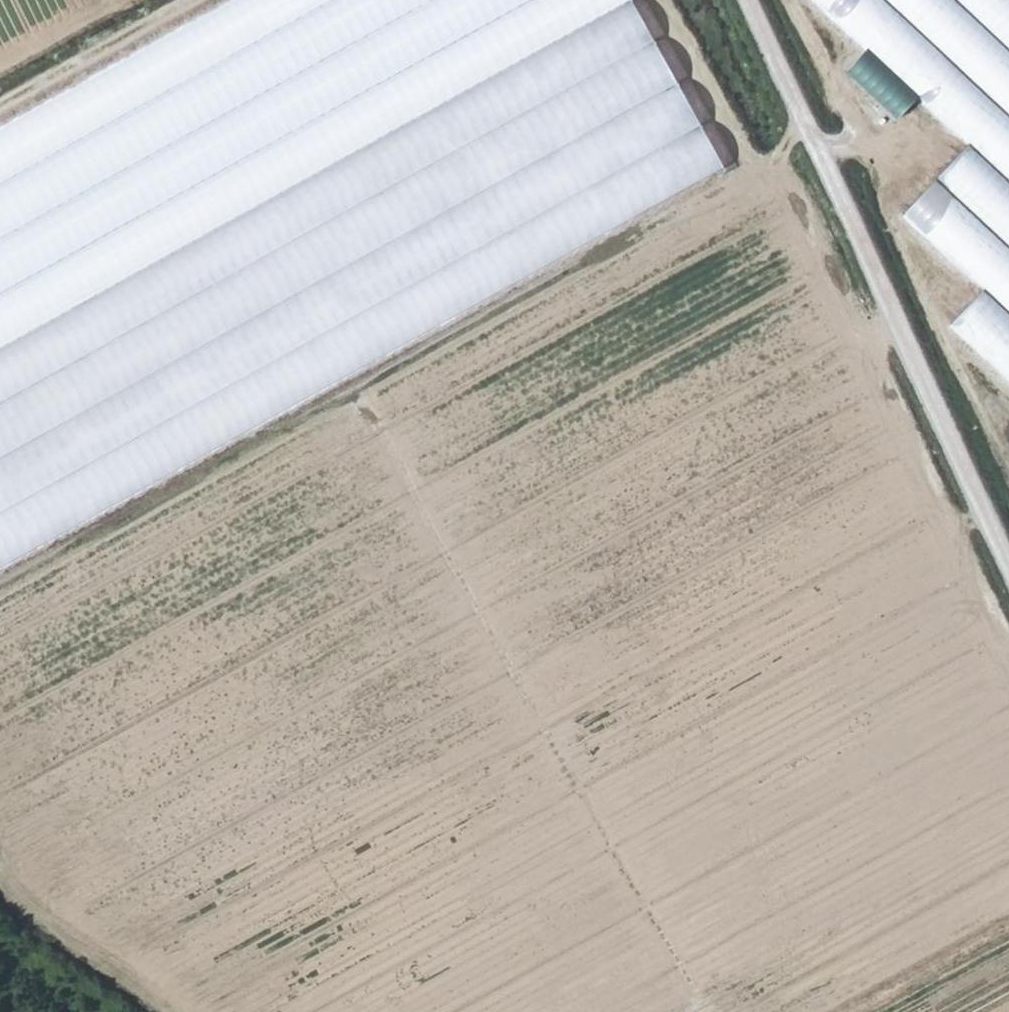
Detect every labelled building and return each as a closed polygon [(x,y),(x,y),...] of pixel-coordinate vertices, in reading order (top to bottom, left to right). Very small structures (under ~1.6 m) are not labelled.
[(642,0),(221,0),(0,121),(0,582),(740,172),(642,0)] [(869,52),(845,75),(902,128),(924,107),(972,152),(906,226),(984,295),(953,327),(1008,379),(1008,0),(808,0),(869,52)]
